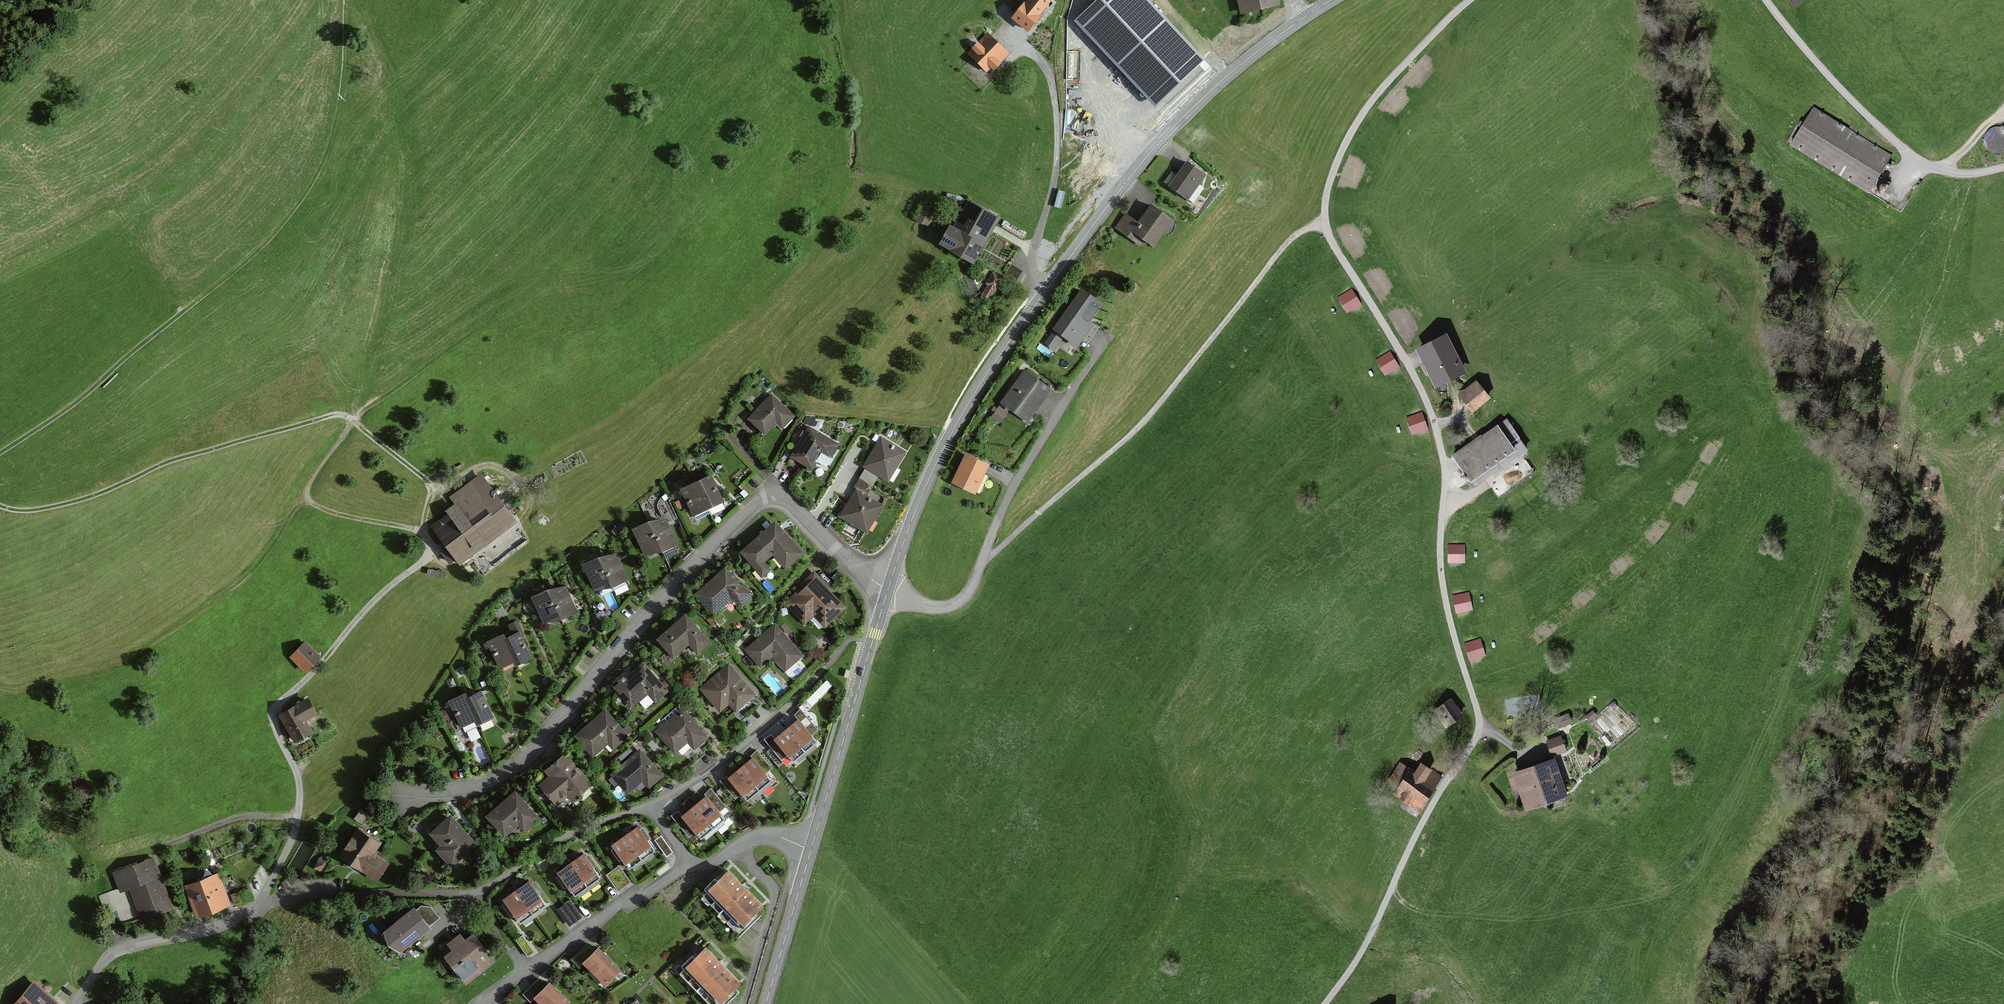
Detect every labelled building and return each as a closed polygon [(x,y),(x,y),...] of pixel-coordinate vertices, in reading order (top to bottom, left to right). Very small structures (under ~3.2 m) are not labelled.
[(1051,4),(1046,0),(1029,0),(1012,21),(1028,33),(1051,4)] [(1146,0),(1098,0),(1077,20),(1156,104),(1202,60),(1146,0)] [(1277,0),(1237,0),(1241,15),(1279,7),(1277,0)] [(988,75),(1008,54),(988,34),(967,54),(988,75)] [(1792,147),(1871,194),(1894,156),(1815,109),(1792,147)] [(1189,203),(1207,177),(1186,163),(1168,189),(1189,203)] [(975,267),(1002,222),(970,203),(943,248),(975,267)] [(931,228),(937,211),(922,205),(916,222),(931,228)] [(1140,246),(1144,241),(1155,249),(1175,223),(1153,207),(1139,225),(1124,214),(1114,227),(1140,246)] [(989,289),(983,297),(990,301),(994,293),(995,294),(1004,279),(994,274),(986,287),(989,289)] [(1351,289),(1337,298),(1348,313),(1362,304),(1351,289)] [(1091,325),(1104,307),(1083,291),(1043,345),(1055,354),(1065,341),(1078,350),(1094,327),(1091,325)] [(1467,374),(1447,337),(1417,354),(1437,391),(1467,374)] [(1391,351),(1376,360),(1386,376),(1401,367),(1391,351)] [(999,425),(1008,411),(1028,425),(1052,390),(1024,371),(991,419),(999,425)] [(1473,415),(1491,400),(1476,382),(1458,396),(1473,415)] [(765,436),(778,423),(784,429),(795,418),(773,396),(749,420),(765,436)] [(1423,411),(1406,416),(1411,434),(1428,429),(1423,411)] [(1522,458),(1502,426),(1454,457),(1475,489),(1522,458)] [(841,447),(810,428),(793,457),(815,471),(820,463),(828,468),(841,447)] [(889,483),(908,452),(882,437),(864,468),(889,483)] [(976,497),(990,468),(965,457),(951,485),(976,497)] [(462,567),(519,523),(482,474),(451,498),(456,505),(448,511),(450,515),(432,528),(445,545),(439,549),(452,566),(458,561),(462,567)] [(712,510),(724,504),(712,478),(700,483),(712,510)] [(692,518),(712,510),(700,483),(680,492),(692,518)] [(869,533),(885,506),(856,489),(840,516),(869,533)] [(666,519),(650,526),(662,556),(677,546),(666,519)] [(804,555),(776,523),(742,553),(764,578),(772,571),(765,564),(775,555),(788,569),(804,555)] [(650,526),(633,533),(643,557),(662,556),(650,526)] [(1464,545),(1447,545),(1447,563),(1464,563),(1464,545)] [(612,591),(627,580),(617,555),(600,562),(612,591)] [(594,593),(612,591),(600,562),(584,569),(594,593)] [(714,616),(732,600),(745,609),(755,595),(726,568),(695,595),(714,616)] [(847,608),(816,574),(795,593),(797,596),(787,606),(805,626),(816,616),(826,627),(847,608)] [(561,624),(577,615),(566,587),(549,594),(561,624)] [(1451,596),(1455,614),(1472,611),(1468,592),(1451,596)] [(543,626),(561,624),(549,594),(532,600),(543,626)] [(675,659),(691,645),(700,655),(712,644),(687,615),(658,640),(675,659)] [(805,656),(776,624),(745,651),(762,669),(775,658),(787,672),(805,656)] [(532,660),(520,634),(507,640),(504,635),(487,643),(500,671),(514,665),(515,667),(532,660)] [(1479,639),(1463,644),(1468,662),(1485,657),(1479,639)] [(305,643),(291,657),(307,673),(321,658),(305,643)] [(667,689),(643,659),(613,683),(631,705),(649,691),(655,699),(667,689)] [(721,710),(730,702),(738,710),(757,693),(729,661),(700,686),(721,710)] [(827,678),(807,699),(814,705),(834,684),(827,678)] [(493,716),(481,689),(467,695),(466,691),(449,699),(461,725),(474,719),(477,724),(493,716)] [(560,698),(556,695),(552,699),(556,703),(560,698)] [(1451,696),(1433,709),(1445,726),(1464,713),(1451,696)] [(308,722),(320,715),(310,699),(279,718),(296,745),(314,734),(308,722)] [(682,705),(655,728),(674,750),(689,738),(697,747),(710,736),(682,705)] [(606,707),(573,734),(591,755),(606,742),(612,749),(629,735),(606,707)] [(798,720),(776,738),(773,734),(765,739),(782,760),(789,754),(795,761),(819,742),(813,735),(819,731),(802,709),(794,715),(798,720)] [(1597,714),(1593,709),(1585,715),(1589,720),(1597,714)] [(1573,721),(1568,712),(1554,718),(1558,728),(1573,721)] [(1562,734),(1546,739),(1551,754),(1567,748),(1562,734)] [(664,775),(640,747),(611,772),(628,792),(643,779),(650,787),(664,775)] [(548,775),(538,783),(556,804),(566,795),(571,801),(592,783),(565,751),(543,769),(548,775)] [(752,759),(729,777),(728,776),(721,782),(736,799),(743,793),(749,800),(773,781),(767,774),(773,769),(758,751),(751,757),(752,759)] [(1555,755),(1512,769),(1525,806),(1568,792),(1555,755)] [(1394,789),(1392,791),(1421,810),(1443,776),(1420,761),(1415,767),(1401,758),(1385,783),(1394,789)] [(706,798),(684,816),(681,811),(673,817),(690,838),(697,832),(703,839),(727,820),(721,813),(727,809),(709,787),(702,793),(706,798)] [(524,830),(539,817),(514,790),(486,815),(506,836),(518,825),(524,830)] [(428,830),(439,842),(435,846),(451,864),(477,842),(450,811),(428,830)] [(360,826),(340,854),(376,880),(389,862),(375,852),(382,842),(360,826)] [(657,850),(640,826),(613,845),(630,869),(657,850)] [(674,853),(662,836),(655,841),(667,858),(674,853)] [(599,875),(582,850),(556,869),(573,893),(599,875)] [(155,855),(112,871),(120,891),(130,888),(142,920),(174,908),(155,855)] [(328,861),(321,857),(316,868),(322,871),(328,861)] [(231,902),(219,869),(184,882),(196,915),(231,902)] [(741,924),(762,904),(727,869),(707,889),(741,924)] [(286,889),(295,883),(290,877),(282,883),(286,889)] [(547,903),(529,879),(503,898),(521,922),(547,903)] [(570,925),(583,915),(571,899),(558,908),(570,925)] [(433,930),(430,927),(441,919),(432,908),(423,907),(418,911),(416,908),(386,931),(391,945),(403,953),(433,930)] [(465,934),(461,928),(448,939),(452,945),(444,951),(467,979),(496,956),(480,936),(473,928),(465,934)] [(534,950),(523,934),(516,939),(527,955),(534,950)] [(600,944),(595,948),(588,941),(572,956),(579,964),(584,961),(605,984),(622,968),(600,944)] [(719,999),(740,978),(706,944),(685,964),(719,999)] [(59,997),(34,976),(10,1003),(53,1003),(59,997)] [(570,1002),(549,980),(545,984),(539,977),(522,993),(530,1001),(535,996),(543,1003),(567,1003),(570,1002)]
